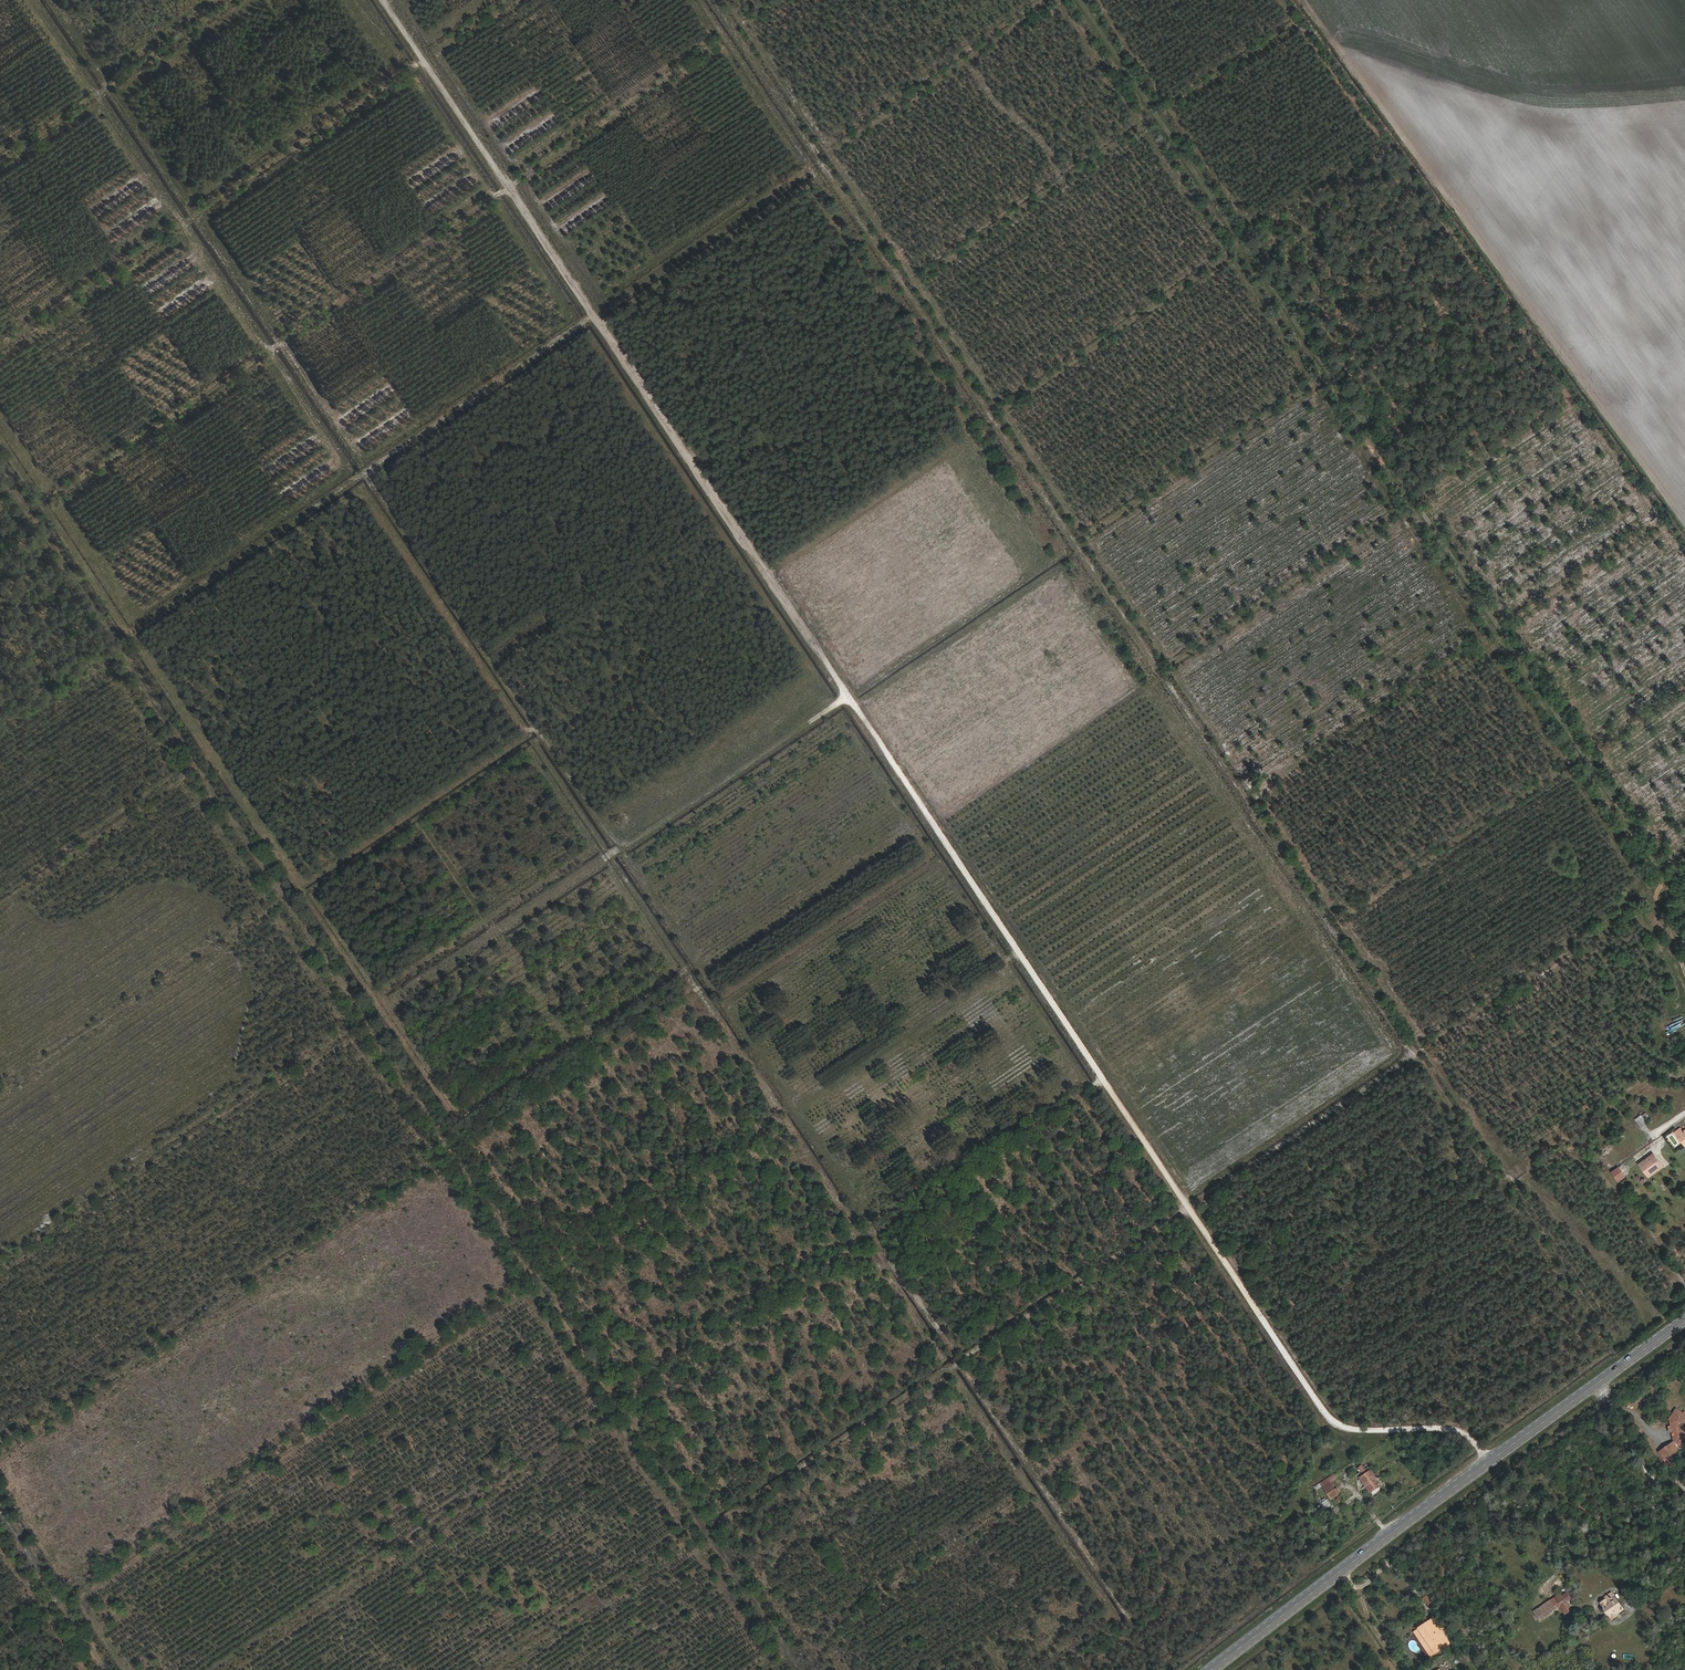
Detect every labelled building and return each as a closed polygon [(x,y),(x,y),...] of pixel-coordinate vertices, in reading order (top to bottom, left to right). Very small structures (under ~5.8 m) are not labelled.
[(1642,1115),(1635,1118),(1638,1126),(1645,1123),(1642,1115)] [(1664,1168),(1654,1153),(1638,1164),(1648,1179),(1664,1168)] [(1626,1177),(1619,1167),(1612,1173),(1618,1182),(1626,1177)] [(1678,1441),(1679,1443),(1684,1447),(1684,1413),(1680,1410),(1674,1420),(1675,1427),(1676,1428),(1678,1428),(1679,1431),(1676,1431),(1676,1432),(1678,1441)] [(1677,1443),(1663,1453),(1671,1465),(1684,1456),(1684,1455),(1677,1443)] [(1378,1469),(1366,1476),(1376,1492),(1388,1485),(1378,1469)] [(1341,1476),(1338,1471),(1325,1479),(1337,1497),(1343,1492),(1335,1480),(1341,1476)] [(1317,1513),(1330,1505),(1327,1499),(1313,1507),(1317,1513)] [(1564,1614),(1571,1609),(1566,1601),(1571,1598),(1567,1591),(1561,1595),(1559,1593),(1537,1607),(1538,1608),(1543,1616),(1559,1606),(1564,1614)] [(1616,1613),(1623,1608),(1614,1593),(1600,1602),(1611,1620),(1618,1615),(1616,1613)] [(1424,1600),(1428,1606),(1433,1602),(1429,1596),(1424,1600)] [(1539,1619),(1543,1616),(1538,1608),(1533,1611),(1539,1619)] [(1424,1618),(1414,1624),(1417,1628),(1427,1621),(1424,1618)] [(1438,1627),(1431,1618),(1427,1621),(1417,1628),(1433,1652),(1448,1642),(1441,1632),(1443,1630),(1440,1626),(1438,1627)] [(1412,1631),(1428,1655),(1433,1652),(1417,1628),(1412,1631)]
